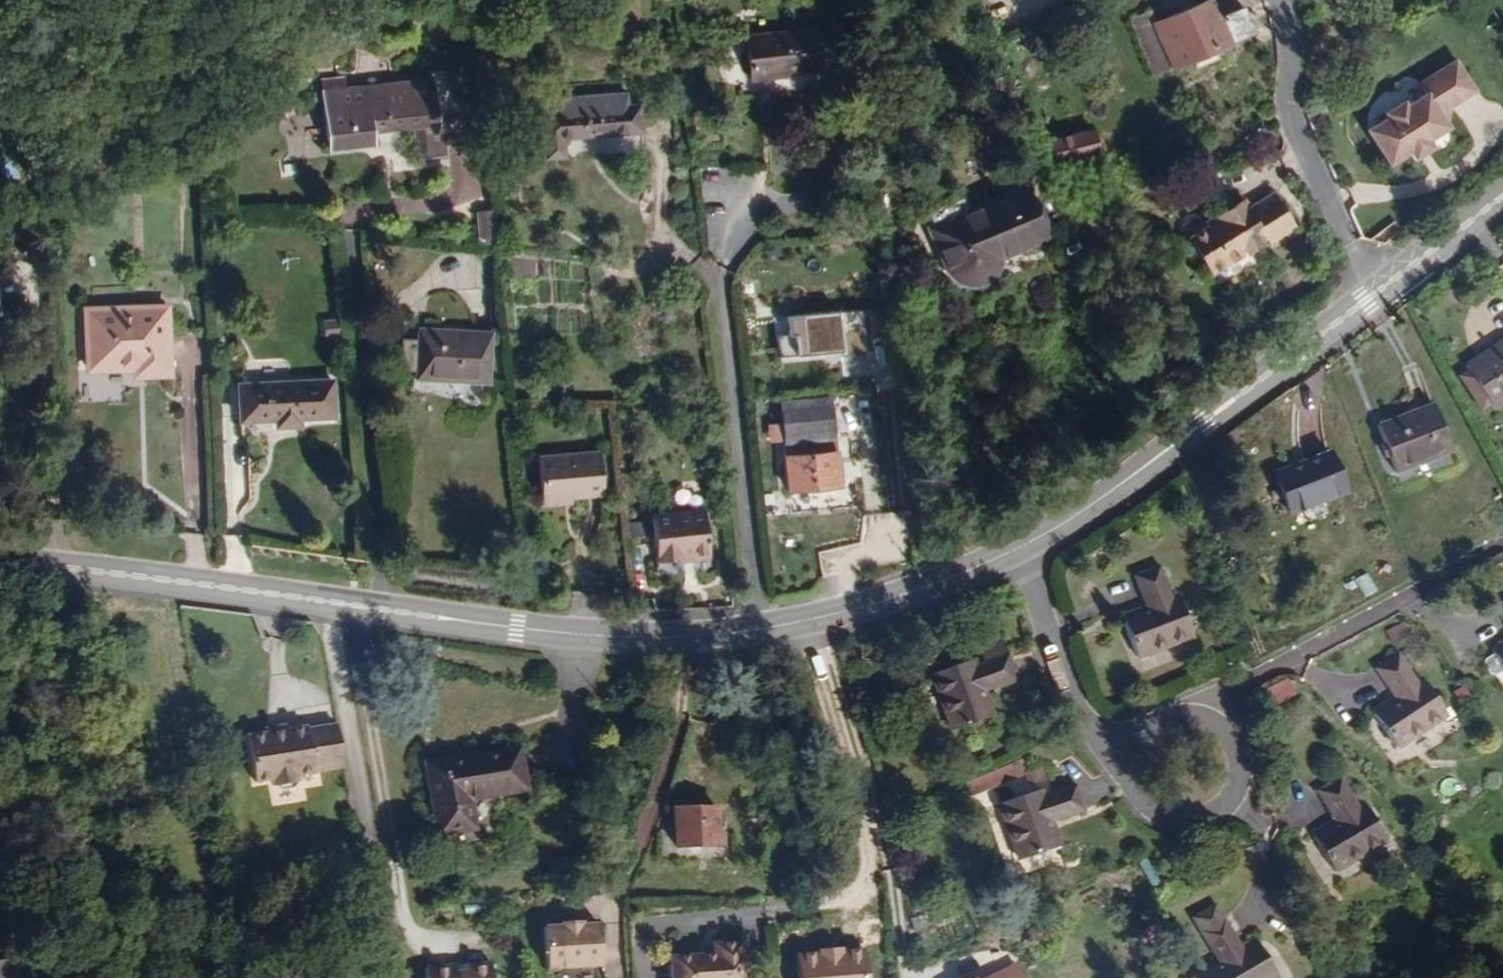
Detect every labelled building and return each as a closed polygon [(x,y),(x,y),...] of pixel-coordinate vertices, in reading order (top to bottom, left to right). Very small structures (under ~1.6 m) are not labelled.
[(1249,30),(1240,7),(1216,16),(1208,0),(1198,0),(1151,20),(1170,65),(1187,58),(1190,66),(1209,57),(1206,49),(1249,30)] [(1170,65),(1151,20),(1146,8),(1125,17),(1149,75),(1170,65)] [(810,76),(805,36),(738,43),(742,84),(810,76)] [(1447,106),(1473,91),(1453,59),(1427,76),(1429,81),(1420,87),(1423,93),(1404,104),(1401,100),(1382,112),(1385,116),(1365,128),(1387,163),(1406,150),(1411,158),(1430,147),(1426,138),(1444,126),(1447,106)] [(1420,87),(1429,81),(1427,76),(1417,82),(1420,87)] [(433,127),(427,78),(339,89),(337,78),(317,81),(318,91),(315,92),(322,149),(367,144),(365,131),(406,126),(410,158),(440,155),(437,127),(433,127)] [(634,134),(632,105),(619,106),(618,94),(545,100),(546,111),(531,112),(533,142),(634,134)] [(1089,158),(1083,137),(1031,151),(1040,171),(1089,158)] [(1294,225),(1273,190),(1246,206),(1241,197),(1216,211),(1218,216),(1205,224),(1186,234),(1207,271),(1241,252),(1239,249),(1263,235),(1267,241),(1294,225)] [(1034,243),(1010,195),(955,219),(951,208),(923,220),(927,231),(921,232),(941,283),(961,290),(972,287),(978,284),(985,276),(987,264),(1034,243)] [(1205,224),(1218,216),(1216,211),(1203,219),(1205,224)] [(481,237),(478,213),(465,214),(468,239),(481,237)] [(776,337),(778,359),(840,352),(840,357),(865,354),(861,309),(785,317),(787,336),(776,337)] [(159,381),(157,312),(76,315),(76,375),(123,374),(123,382),(159,381)] [(1456,362),(1460,367),(1483,404),(1486,408),(1502,397),(1502,332),(1456,362)] [(480,390),(483,338),(408,333),(408,346),(406,377),(405,386),(480,390)] [(1483,404),(1460,367),(1449,374),(1473,411),(1483,404)] [(323,423),(323,387),(230,392),(231,427),(267,426),(266,433),(289,432),(289,425),(323,423)] [(1444,449),(1426,400),(1370,421),(1388,470),(1444,449)] [(826,447),(822,402),(771,407),(776,451),(826,447)] [(831,491),(826,447),(776,451),(780,496),(831,491)] [(1338,492),(1323,452),(1267,474),(1282,514),(1338,492)] [(593,502),(590,458),(528,462),(532,508),(562,506),(593,502)] [(562,511),(562,506),(532,508),(532,514),(562,511)] [(701,564),(696,517),(642,523),(646,567),(673,564),(673,560),(680,559),(681,566),(701,564)] [(1186,644),(1169,602),(1164,604),(1152,573),(1125,582),(1136,614),(1113,623),(1126,665),(1186,644)] [(1484,654),(1502,683),(1502,641),(1484,654)] [(986,722),(978,698),(1009,687),(995,646),(972,655),(976,668),(967,671),(966,666),(923,681),(943,738),(986,722)] [(1443,719),(1418,681),(1414,684),(1395,656),(1370,672),(1389,701),(1367,715),(1392,753),(1443,719)] [(345,761),(339,721),(310,727),(309,724),(289,726),(289,730),(271,734),(270,730),(250,733),(257,779),(274,776),(276,784),(281,787),(295,785),(300,779),(298,773),(316,770),(315,765),(345,761)] [(528,784),(522,742),(427,758),(439,829),(476,823),(471,793),(528,784)] [(1381,846),(1357,806),(1352,808),(1336,780),(1310,795),(1328,824),(1305,837),(1328,876),(1381,846)] [(1044,830),(1076,818),(1067,789),(1034,802),(1031,796),(991,809),(1009,868),(1052,853),(1044,830)] [(708,851),(707,814),(665,815),(666,852),(708,851)] [(1248,939),(1235,947),(1210,904),(1185,918),(1211,962),(1185,977),(1186,977),(1271,977),(1248,939)] [(593,972),(592,932),(574,932),(573,924),(552,925),(553,933),(537,934),(538,974),(593,972)] [(736,955),(733,955),(733,947),(704,948),(704,951),(705,960),(684,960),(660,961),(661,977),(738,977),(736,955)] [(795,954),(796,977),(866,977),(864,950),(795,954)] [(705,960),(704,951),(684,953),(684,960),(705,960)] [(1012,964),(999,969),(1004,977),(1019,977),(1012,964)] [(999,969),(982,977),(1004,977),(999,969)]
